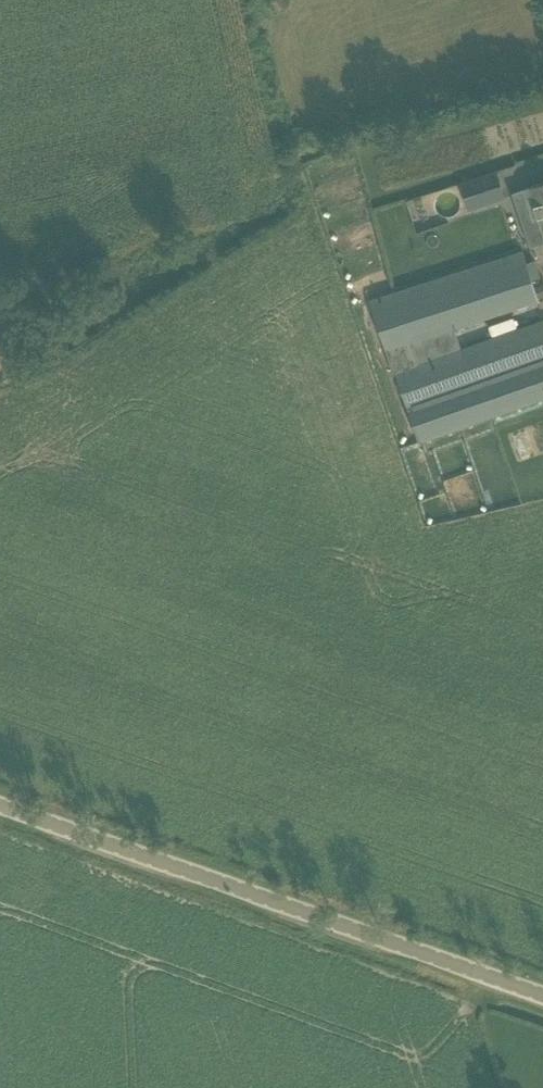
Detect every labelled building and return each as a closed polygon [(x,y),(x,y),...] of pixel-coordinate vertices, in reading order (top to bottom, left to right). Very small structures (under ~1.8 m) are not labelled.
[(302,126),(291,129),(297,148),(307,145),(302,126)] [(496,171),(460,183),(469,210),(506,198),(496,171)] [(512,194),(530,248),(542,244),(542,182),(539,184),(523,189),(524,190),(512,194)] [(370,303),(394,375),(397,374),(420,440),(542,398),(542,320),(534,323),(535,324),(514,331),(419,364),(413,344),(465,326),(517,308),(538,301),(526,266),(521,251),(448,276),(396,294),(373,302),(370,303)]
